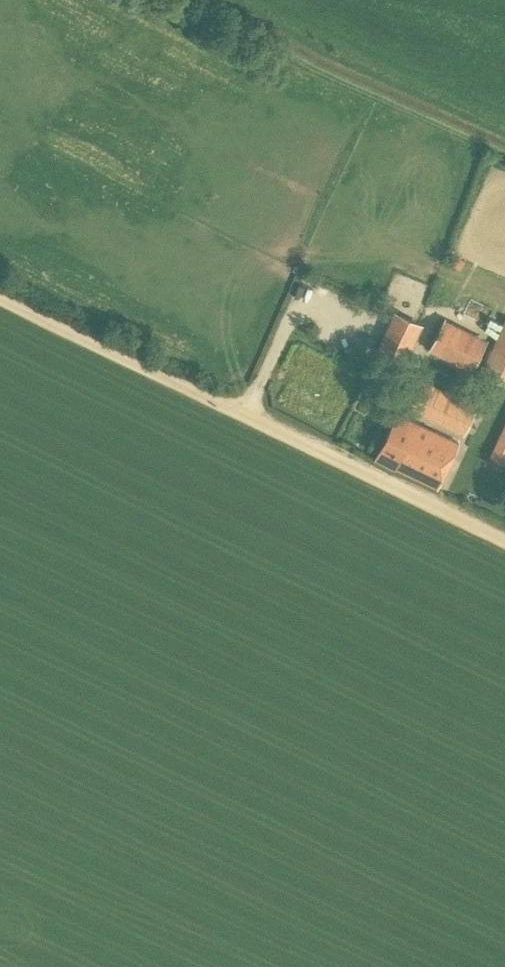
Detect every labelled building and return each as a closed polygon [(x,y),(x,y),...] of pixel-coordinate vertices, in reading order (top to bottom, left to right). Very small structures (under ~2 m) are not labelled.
[(404,361),(420,324),(396,313),(380,350),(404,361)] [(429,349),(472,371),(488,339),(445,317),(429,349)] [(496,378),(504,382),(504,356),(496,378)] [(416,375),(402,403),(464,434),(478,405),(416,375)] [(437,485),(458,442),(398,412),(375,459),(394,468),(395,467),(421,480),(422,477),(437,485)]
